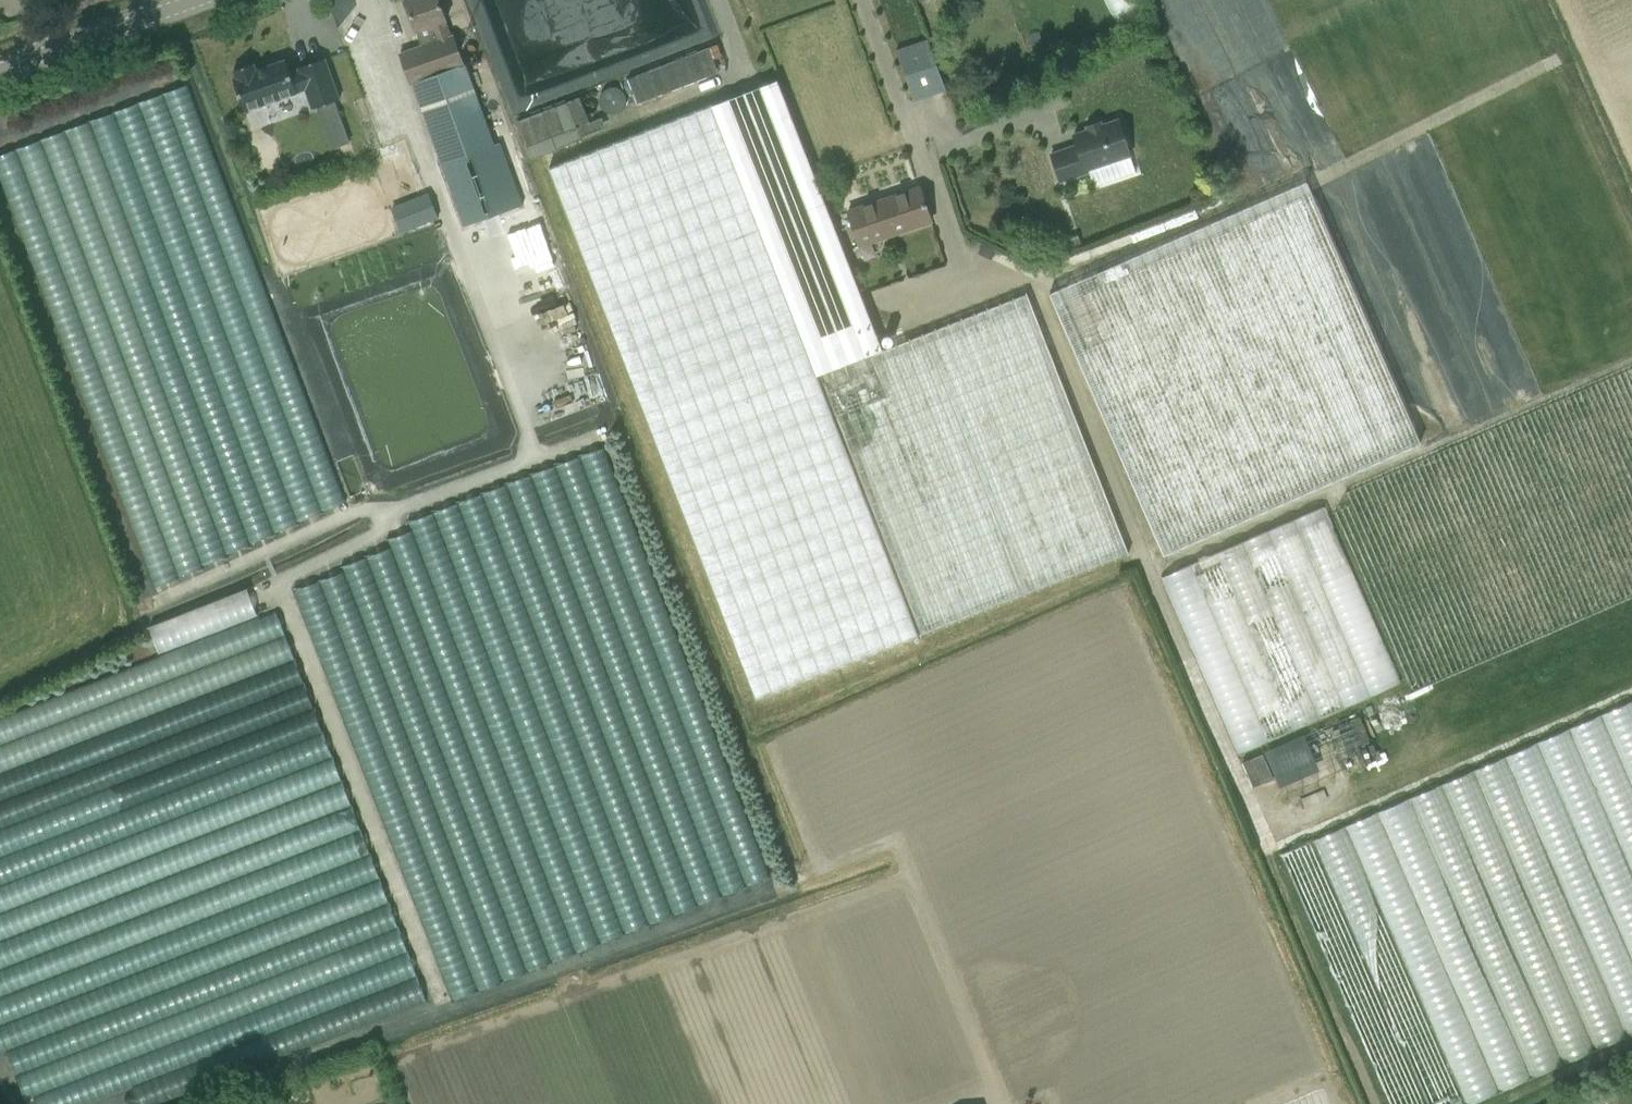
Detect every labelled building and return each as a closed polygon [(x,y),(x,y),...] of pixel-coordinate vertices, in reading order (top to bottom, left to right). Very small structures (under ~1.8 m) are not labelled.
[(405,1),(421,46),(399,54),(410,85),(413,84),(442,164),(492,146),(463,65),(452,35),(450,36),(445,21),(446,20),(439,0),(408,0),(405,1)] [(927,38),(895,50),(914,101),(946,89),(927,38)] [(698,52),(628,79),(637,103),(707,76),(698,52)] [(235,76),(232,77),(244,111),(305,89),(312,108),(339,98),(325,58),(297,68),(298,71),(290,73),(285,58),(256,69),(254,63),(233,71),(235,76)] [(1127,553),(1025,293),(880,349),(776,81),(547,171),(755,702),(1127,553)] [(11,150),(147,589),(385,516),(337,517),(357,511),(338,449),(356,444),(362,463),(362,478),(392,478),(367,485),(367,495),(397,495),(396,491),(414,485),(519,453),(519,437),(512,414),(344,418),(348,430),(348,438),(335,438),(330,424),(330,416),(308,416),(208,90),(11,150)] [(531,159),(581,140),(576,127),(589,122),(579,97),(517,122),(531,159)] [(1051,154),(1058,175),(1060,183),(1088,174),(1087,170),(1130,155),(1118,120),(1101,126),(1100,123),(1087,127),(1087,130),(1073,135),(1077,146),(1051,154)] [(343,125),(330,130),(336,146),(349,141),(343,125)] [(1233,213),(1049,294),(1163,555),(1420,443),(1310,190),(1306,181),(1233,213)] [(931,222),(926,209),(919,188),(849,212),(855,232),(860,245),(931,222)] [(428,195),(391,209),(401,233),(437,218),(428,195)] [(983,243),(979,252),(991,258),(995,249),(983,243)] [(970,290),(948,298),(952,307),(973,299),(970,290)] [(562,344),(570,366),(598,355),(590,334),(562,344)] [(399,556),(310,585),(441,980),(435,982),(441,1003),(771,894),(624,452),(415,521),(419,534),(395,542),(399,556)] [(1241,754),(1409,692),(1382,620),(1370,624),(1364,609),(1349,614),(1339,588),(1360,580),(1336,516),(1175,575),(1241,754)] [(0,732),(0,1058),(25,1103),(77,1103),(194,1084),(192,1096),(212,1092),(231,988),(130,970),(134,948),(122,950),(86,885),(88,871),(76,878),(69,865),(85,856),(84,853),(69,850),(79,798),(137,788),(144,800),(160,791),(193,797),(200,758),(316,969),(319,988),(333,1012),(342,960),(347,986),(367,1022),(397,1017),(353,763),(257,591),(0,732)] [(1262,754),(1242,763),(1244,768),(1252,787),(1273,779),(1270,772),(1265,759),(1262,754)] [(1590,1091),(1596,1103),(1600,1103),(1606,1101),(1599,1087),(1590,1091)]
